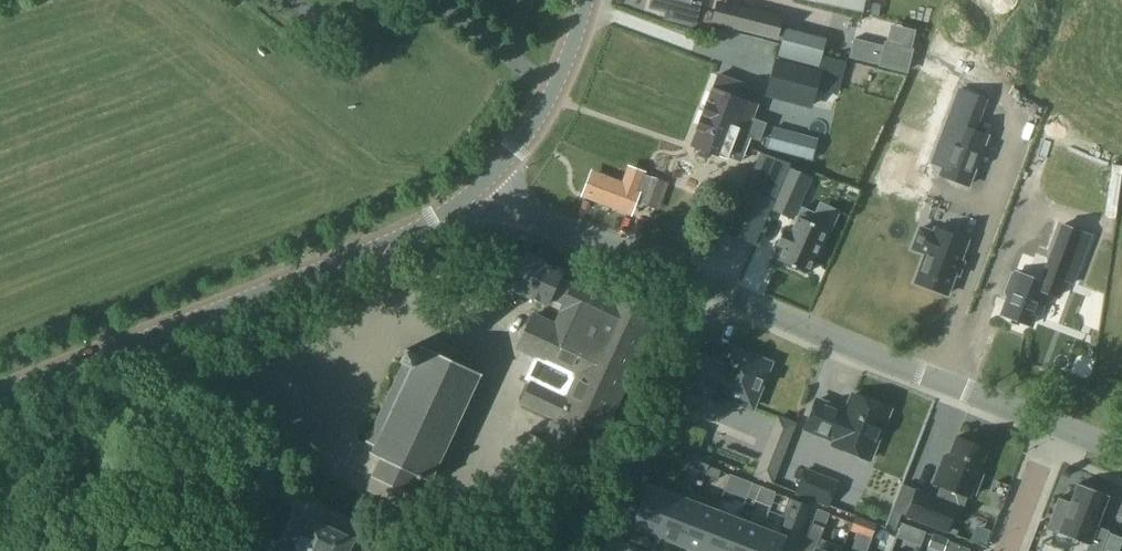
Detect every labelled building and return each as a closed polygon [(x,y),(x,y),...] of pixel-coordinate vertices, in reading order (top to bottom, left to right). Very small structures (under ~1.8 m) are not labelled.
[(650,7),(667,11),(665,18),(693,25),(699,4),(689,2),(690,0),(652,0),(650,7)] [(862,13),(865,0),(804,0),(862,13)] [(777,38),(782,18),(718,2),(713,21),(777,38)] [(854,38),(849,57),(879,64),(878,66),(907,73),(913,49),(884,42),(883,45),(854,38)] [(810,102),(818,71),(775,60),(767,91),(810,102)] [(713,88),(704,110),(722,117),(723,114),(734,118),(732,123),(738,126),(736,130),(747,134),(747,136),(751,137),(759,140),(765,123),(752,118),(757,105),(739,98),(744,84),(719,75),(714,89),(713,88)] [(704,110),(691,145),(726,158),(736,132),(747,136),(747,134),(736,130),(738,126),(732,123),(734,118),(723,114),(722,117),(704,110)] [(811,160),(817,138),(774,127),(768,148),(811,160)] [(956,127),(939,174),(967,184),(984,137),(956,127)] [(792,218),(810,177),(789,168),(771,209),(792,218)] [(656,209),(666,182),(652,176),(641,203),(656,209)] [(754,243),(778,189),(750,176),(726,231),(754,243)] [(784,248),(778,260),(807,273),(814,256),(818,258),(832,226),(813,218),(815,214),(814,213),(802,208),(791,233),(789,232),(782,247),(784,248)] [(1010,297),(1003,315),(1030,325),(1034,314),(1040,316),(1049,293),(1057,296),(1064,279),(1073,283),(1091,236),(1061,225),(1040,282),(1016,273),(1007,296),(1010,297)] [(920,228),(912,248),(925,253),(915,282),(947,294),(954,276),(960,259),(967,241),(935,229),(933,233),(920,228)] [(527,255),(512,288),(547,304),(550,298),(564,304),(561,310),(565,312),(558,327),(534,315),(519,347),(539,356),(528,378),(531,380),(521,402),(556,418),(545,441),(590,462),(658,316),(613,295),(612,296),(576,279),(573,284),(559,278),(562,271),(527,255)] [(429,480),(433,472),(441,476),(484,384),(476,380),(479,372),(419,344),(415,352),(404,347),(398,360),(400,361),(363,440),(373,444),(369,452),(379,457),(370,476),(410,494),(419,475),(429,480)] [(682,380),(730,399),(731,405),(739,409),(744,405),(752,408),(769,364),(731,349),(729,356),(723,361),(722,364),(693,352),(682,380)] [(870,460),(889,410),(852,396),(846,412),(817,401),(805,430),(834,441),(833,445),(870,460)] [(945,456),(934,483),(968,497),(970,492),(976,494),(983,475),(977,473),(988,449),(958,437),(951,458),(945,456)] [(655,536),(675,485),(674,484),(670,494),(648,486),(657,463),(645,458),(634,486),(646,490),(632,528),(655,536)] [(717,479),(721,471),(708,466),(705,474),(717,479)] [(827,508),(838,482),(803,468),(793,494),(827,508)] [(1077,484),(1070,502),(1058,497),(1045,528),(1087,544),(1084,550),(1101,550),(1108,531),(1097,526),(1109,497),(1105,495),(1106,491),(1093,485),(1091,489),(1077,484)] [(678,542),(697,493),(675,485),(655,536),(656,537),(657,534),(678,542)] [(936,498),(916,490),(906,515),(947,532),(956,511),(934,502),(936,498)] [(699,550),(718,502),(697,493),(678,542),(699,550)] [(736,520),(717,512),(720,502),(718,502),(699,550),(700,550),(724,550),(736,520)] [(802,538),(813,510),(795,503),(784,531),(802,538)] [(896,527),(901,515),(892,511),(888,524),(896,527)] [(296,546),(293,550),(375,550),(352,539),(353,538),(309,518),(301,535),(299,534),(294,546),(296,546)] [(758,528),(736,520),(724,550),(749,550),(758,528)] [(815,550),(824,527),(812,522),(801,550),(803,550),(817,550),(815,550)] [(784,538),(758,528),(749,550),(779,550),(784,538)]
